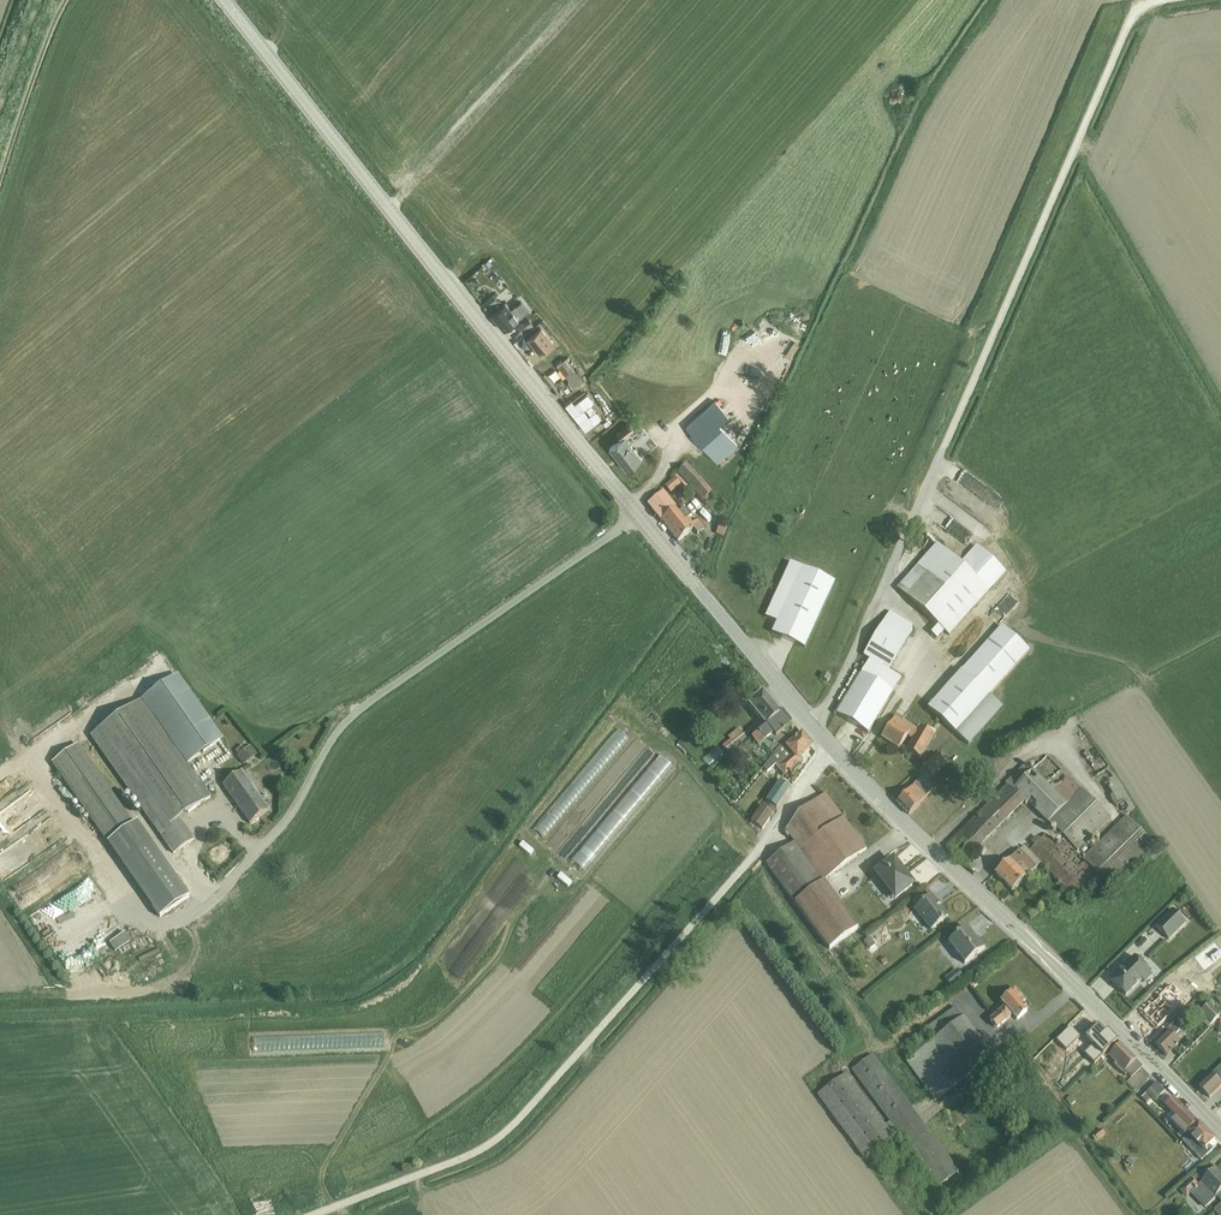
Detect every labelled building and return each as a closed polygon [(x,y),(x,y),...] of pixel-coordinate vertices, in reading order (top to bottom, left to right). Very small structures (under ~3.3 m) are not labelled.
[(491,315),(504,331),(519,319),(523,315),(515,305),(510,309),(505,303),(503,304),(499,299),(497,300),(493,295),(481,304),(486,309),(491,315)] [(522,334),(529,328),(523,321),(516,327),(522,334)] [(548,339),(535,324),(529,328),(522,334),(535,350),(548,339)] [(568,362),(559,369),(566,377),(575,370),(568,362)] [(575,370),(566,377),(574,388),(583,381),(575,370)] [(627,393),(630,404),(636,403),(633,391),(627,393)] [(575,403),(567,410),(585,432),(604,417),(594,403),(598,400),(596,397),(594,395),(578,408),(575,403)] [(727,416),(714,402),(686,426),(718,462),(736,445),(718,424),(727,416)] [(610,449),(627,471),(641,459),(624,437),(633,430),(623,418),(617,422),(623,430),(617,435),(621,440),(610,449)] [(687,467),(676,475),(695,496),(701,503),(711,495),(705,488),(687,467)] [(980,522),(989,511),(958,487),(949,498),(980,522)] [(679,514),(666,498),(662,494),(648,506),(677,543),(688,534),(692,530),(699,524),(698,522),(692,527),(688,521),(691,518),(685,510),(679,514)] [(941,529),(965,547),(973,536),(950,518),(941,529)] [(699,524),(692,530),(696,535),(703,529),(699,524)] [(728,528),(722,525),(721,525),(716,535),(719,536),(723,538),(728,528)] [(939,538),(899,585),(952,631),(1004,570),(974,544),(962,558),(939,538)] [(811,648),(835,579),(800,566),(775,636),(811,648)] [(988,617),(996,625),(1018,602),(1009,594),(988,617)] [(917,630),(892,615),(865,659),(870,662),(837,718),(868,736),(902,679),(891,673),(917,630)] [(1004,627),(930,711),(958,736),(1032,652),(1004,627)] [(145,701),(200,780),(227,762),(171,682),(145,701)] [(779,735),(792,725),(764,692),(752,702),(769,722),(751,738),(758,746),(776,731),(779,735)] [(144,701),(93,737),(174,855),(195,841),(180,820),(211,798),(144,701)] [(896,718),(882,742),(901,753),(908,741),(915,744),(908,755),(921,762),(936,737),(922,729),(920,732),(896,718)] [(739,730),(722,745),(728,751),(745,736),(739,730)] [(801,753),(811,744),(802,733),(788,745),(795,753),(780,765),(786,773),(805,757),(801,753)] [(80,746),(54,764),(108,844),(135,825),(80,746)] [(242,747),(235,752),(238,756),(237,757),(244,766),(257,756),(250,747),(245,751),(242,747)] [(1027,762),(947,841),(964,858),(1024,798),(1066,841),(1055,851),(1044,840),(1030,854),(1077,901),(1102,877),(1110,886),(1154,843),(1126,815),(1119,822),(1083,857),(1076,850),(1111,815),(1048,752),(1032,767),(1027,762)] [(940,756),(926,770),(935,779),(949,765),(940,756)] [(1094,780),(1121,818),(1134,808),(1107,770),(1094,780)] [(242,773),(223,786),(251,825),(269,811),(242,773)] [(776,802),(786,788),(774,778),(763,792),(776,802)] [(899,806),(925,832),(935,821),(919,805),(929,794),(920,785),(899,806)] [(831,797),(784,832),(794,845),(766,866),(833,956),(864,933),(825,881),(869,848),(831,797)] [(756,826),(767,813),(754,803),(744,817),(756,826)] [(190,899),(138,824),(109,844),(161,919),(190,899)] [(1040,869),(1023,851),(995,877),(1012,896),(1040,869)] [(897,861),(877,876),(899,904),(918,889),(897,861)] [(854,879),(844,884),(848,892),(857,887),(854,879)] [(1094,903),(1103,898),(1099,892),(1091,897),(1094,903)] [(934,899),(915,912),(931,934),(950,921),(934,899)] [(1168,943),(1190,924),(1175,907),(1153,926),(1168,943)] [(94,955),(109,946),(98,929),(84,938),(94,955)] [(949,946),(968,967),(986,951),(968,930),(949,946)] [(130,942),(125,934),(109,944),(114,952),(130,942)] [(868,949),(875,946),(871,938),(865,940),(868,949)] [(1217,954),(1220,950),(1220,938),(1211,946),(1217,954)] [(1138,956),(1110,982),(1127,1001),(1155,974),(1138,956)] [(953,989),(965,979),(957,969),(945,980),(953,989)] [(1183,974),(1177,979),(1185,988),(1191,982),(1183,974)] [(1035,1006),(1016,986),(997,1003),(1002,1007),(989,1018),(997,1027),(1011,1014),(1018,1022),(1035,1006)] [(1168,1004),(1160,996),(1134,1022),(1147,1036),(1160,1023),(1155,1017),(1168,1004)] [(904,1057),(936,1103),(999,1058),(961,1005),(929,1028),(934,1035),(904,1057)] [(1219,1019),(1208,1008),(1202,1014),(1214,1025),(1219,1019)] [(1109,1044),(1091,1026),(1078,1039),(1096,1057),(1109,1044)] [(1066,1028),(1053,1039),(1061,1048),(1074,1037),(1066,1028)] [(1169,1032),(1156,1045),(1166,1056),(1179,1043),(1169,1032)] [(1136,1071),(1116,1054),(1102,1071),(1122,1088),(1136,1071)] [(877,1057),(858,1071),(938,1184),(957,1170),(877,1057)] [(1211,1093),(1220,1085),(1220,1066),(1202,1080),(1211,1093)] [(1062,1091),(1079,1076),(1074,1070),(1057,1085),(1062,1091)] [(850,1080),(821,1101),(862,1158),(891,1138),(850,1080)] [(1152,1111),(1170,1095),(1160,1084),(1142,1099),(1152,1111)] [(1220,1148),(1173,1101),(1168,1106),(1180,1118),(1176,1122),(1189,1136),(1184,1142),(1206,1164),(1220,1148)] [(968,1116),(976,1109),(971,1103),(963,1110),(968,1116)] [(1136,1167),(1136,1159),(1127,1159),(1127,1168),(1136,1167)] [(1217,1169),(1192,1195),(1206,1209),(1218,1197),(1220,1200),(1220,1173),(1217,1169)] [(253,1214),(261,1214),(261,1200),(253,1200),(253,1214)]
